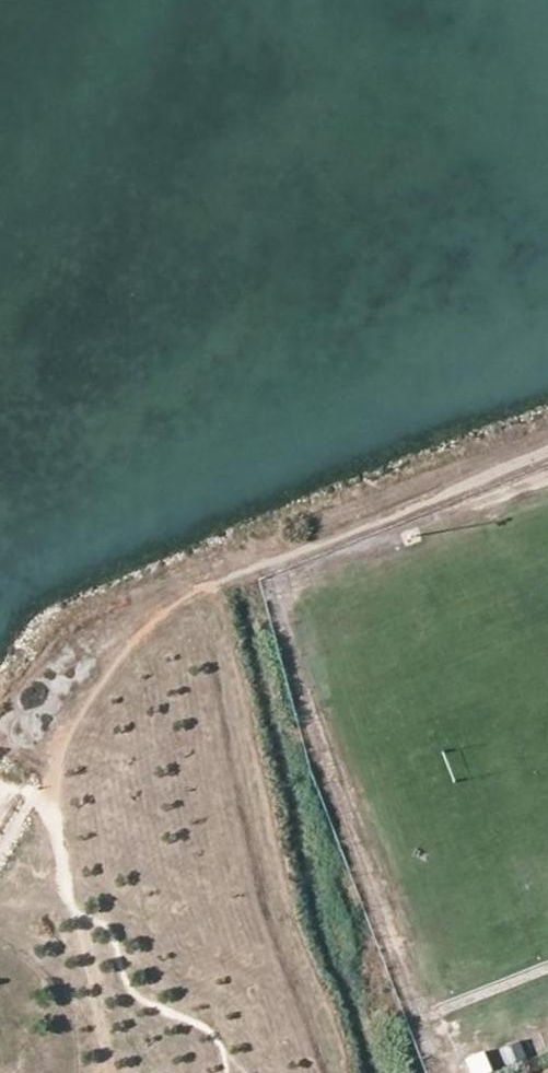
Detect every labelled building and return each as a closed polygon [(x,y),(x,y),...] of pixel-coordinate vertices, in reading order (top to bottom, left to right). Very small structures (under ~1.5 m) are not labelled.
[(520,1039),(499,1048),(507,1065),(527,1056),(520,1039)] [(495,1070),(486,1048),(466,1057),(472,1072),(488,1072),(495,1070)]
